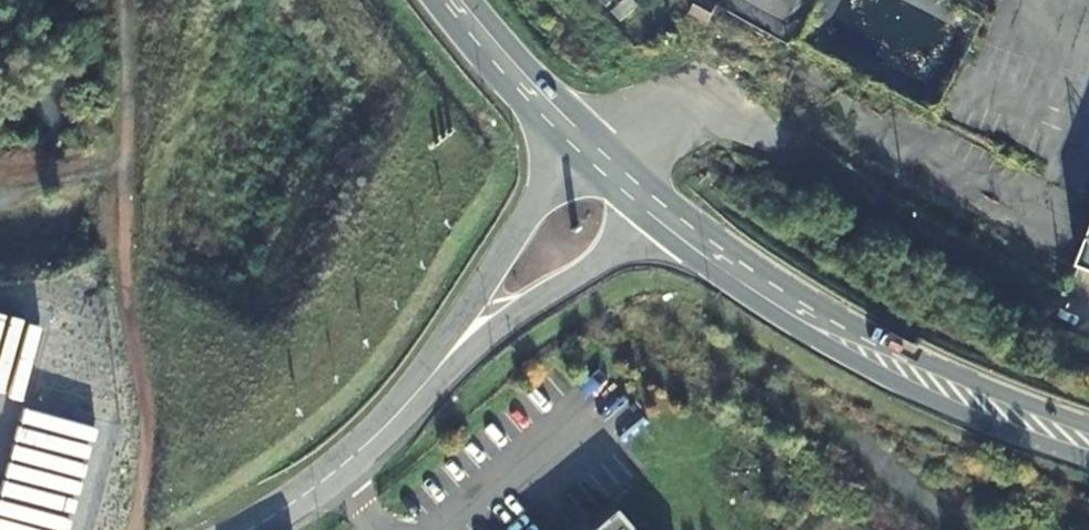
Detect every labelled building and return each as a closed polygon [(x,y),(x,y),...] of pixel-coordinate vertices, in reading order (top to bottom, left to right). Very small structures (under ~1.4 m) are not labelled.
[(704,14),(700,21),(709,29),(713,18),(704,14)] [(709,29),(700,21),(697,17),(692,28),(707,33),(709,29)] [(1070,267),(1088,274),(1088,218),(1070,267)] [(612,505),(582,529),(634,529),(612,505)]
